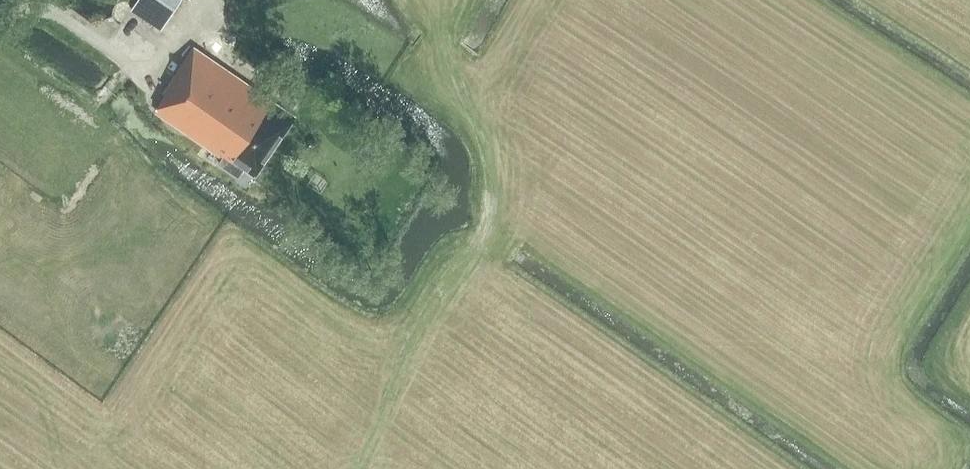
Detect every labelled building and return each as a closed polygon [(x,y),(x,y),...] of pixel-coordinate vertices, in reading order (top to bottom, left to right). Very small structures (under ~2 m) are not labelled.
[(181,0),(138,0),(131,10),(161,30),(181,0)] [(295,116),(213,60),(222,46),(204,33),(164,93),(167,95),(156,111),(223,157),(219,163),(238,176),(245,166),(256,173),(295,116)]
